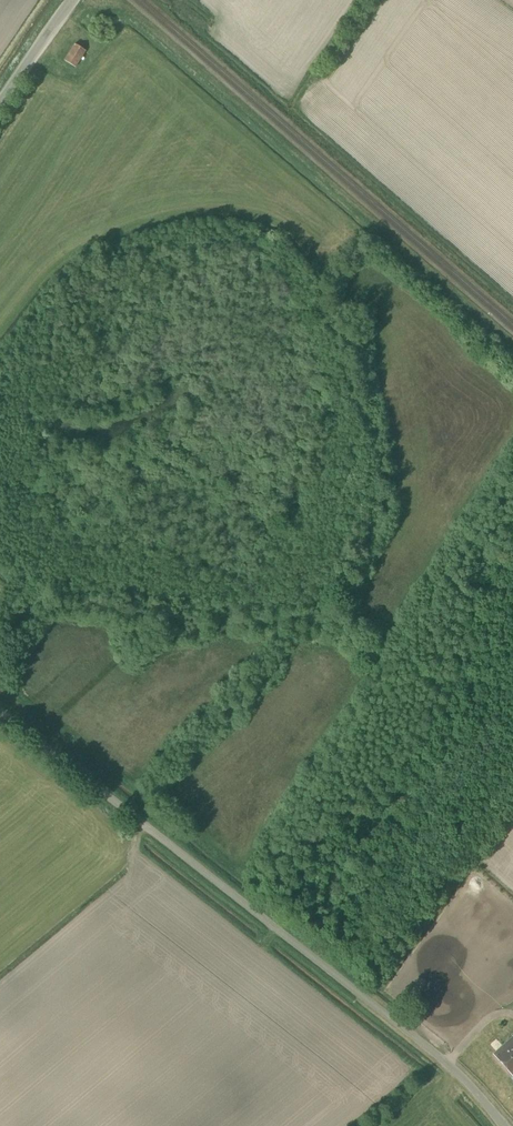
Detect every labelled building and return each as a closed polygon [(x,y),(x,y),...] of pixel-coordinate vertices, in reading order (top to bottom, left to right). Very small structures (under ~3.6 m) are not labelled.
[(75,67),(85,51),(75,44),(65,60),(75,67)] [(512,1073),(512,1075),(512,1040),(496,1056),(512,1073)]
